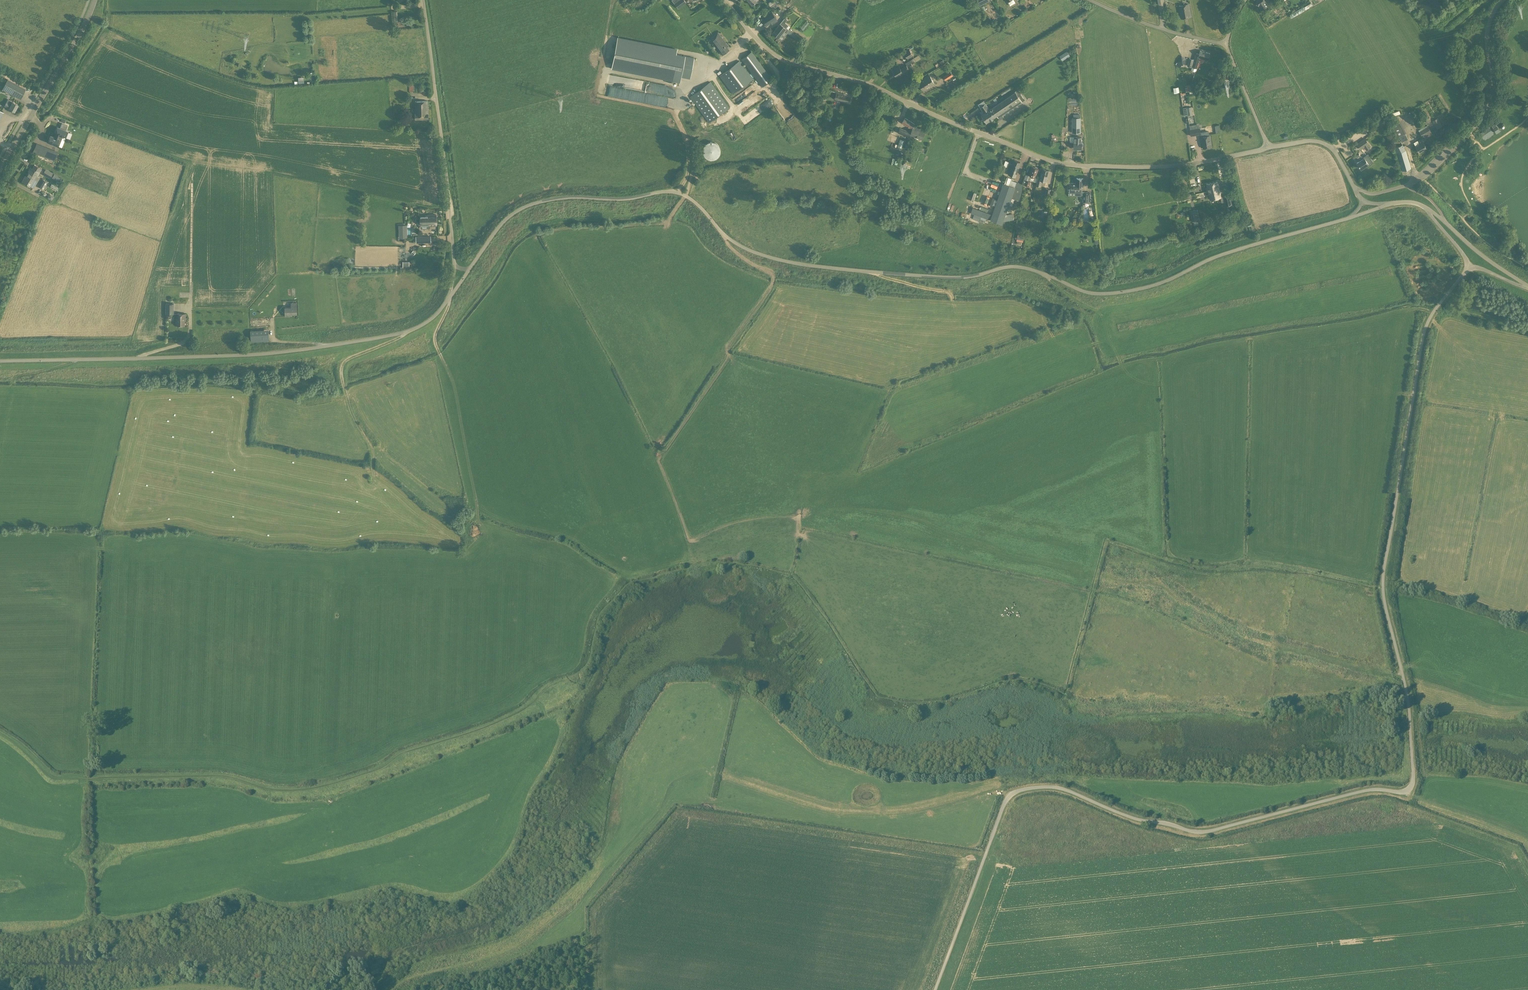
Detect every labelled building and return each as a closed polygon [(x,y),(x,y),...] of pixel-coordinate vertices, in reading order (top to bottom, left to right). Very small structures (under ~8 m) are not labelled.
[(686,2),(684,0),(679,0),(674,4),(678,9),(686,2)] [(1261,10),(1268,5),(1265,0),(1257,0),(1255,1),(1261,10)] [(1291,17),(1313,5),(1311,2),(1290,15),(1291,17)] [(1181,19),(1190,17),(1188,4),(1179,6),(1181,19)] [(761,17),(766,26),(771,23),(772,24),(777,21),(771,11),(761,17)] [(788,19),(785,17),(778,26),(777,26),(772,33),(778,38),(783,31),(786,33),(787,32),(791,35),(793,33),(786,28),(788,25),(785,22),(788,19)] [(718,33),(710,39),(722,55),(729,50),(726,46),(727,45),(718,33)] [(1508,35),(1510,43),(1517,41),(1516,34),(1508,35)] [(617,37),(611,69),(680,82),(681,77),(690,79),(694,57),(685,56),(685,55),(676,53),(677,48),(617,37)] [(908,59),(913,55),(910,49),(907,51),(906,49),(904,51),(905,53),(904,53),(908,59)] [(1208,59),(1210,53),(1200,50),(1199,54),(1196,53),(1194,59),(1189,58),(1189,59),(1188,65),(1192,66),(1191,69),(1192,71),(1194,72),(1196,71),(1197,68),(1200,58),(1203,59),(1203,57),(1208,59)] [(741,59),(762,87),(772,79),(751,51),(741,59)] [(1060,56),(1062,61),(1069,56),(1067,52),(1060,56)] [(1183,65),(1186,59),(1181,56),(1178,63),(1183,65)] [(719,75),(733,93),(753,78),(739,60),(719,75)] [(896,76),(913,66),(912,64),(911,63),(902,68),(901,69),(899,66),(893,69),(894,70),(893,71),(893,72),(894,73),(894,74),(896,76)] [(953,75),(951,72),(944,76),(946,80),(953,75)] [(609,80),(624,83),(625,77),(610,74),(609,80)] [(920,83),(919,83),(923,89),(924,90),(935,84),(929,74),(918,81),(920,83)] [(25,89),(7,79),(2,89),(20,99),(25,89)] [(690,96),(709,122),(729,108),(710,82),(690,96)] [(638,94),(638,91),(610,86),(608,95),(630,99),(631,96),(632,96),(633,93),(638,94)] [(1002,115),(1025,99),(1019,90),(997,104),(995,101),(990,105),(992,108),(990,109),(986,104),(980,107),(984,113),(982,114),(987,122),(996,115),(999,120),(1003,117),(1002,115)] [(835,99),(841,101),(850,103),(851,96),(837,92),(835,99)] [(4,106),(14,111),(18,104),(13,101),(8,99),(4,106)] [(427,100),(415,101),(416,114),(415,114),(415,118),(428,118),(428,113),(427,100)] [(1193,114),(1192,107),(1183,108),(1184,116),(1193,114)] [(905,117),(902,122),(912,129),(911,132),(900,127),(898,133),(910,137),(910,135),(922,140),(926,131),(913,126),(915,124),(905,117)] [(1072,117),(1072,133),(1081,133),(1081,117),(1072,117)] [(1432,121),(1437,129),(1443,126),(1438,118),(1432,121)] [(1392,125),(1398,137),(1399,136),(1402,142),(1408,139),(1405,133),(1406,133),(1400,121),(1392,125)] [(1496,133),(1500,131),(1494,123),(1491,125),(1496,133)] [(1191,136),(1201,135),(1200,128),(1199,124),(1190,126),(1190,129),(1191,136)] [(67,131),(65,130),(56,126),(53,133),(54,133),(53,136),(51,135),(48,142),(58,146),(61,139),(62,136),(65,138),(67,131)] [(1428,126),(1419,132),(1422,137),(1423,137),(1425,139),(1433,134),(1428,126)] [(1483,137),(1492,131),(1489,127),(1480,133),(1483,137)] [(1201,136),(1203,148),(1212,147),(1210,135),(1201,136)] [(901,138),(897,148),(902,150),(900,155),(899,155),(898,157),(901,159),(902,156),(904,157),(904,156),(903,156),(905,152),(903,152),(904,150),(903,150),(907,140),(906,140),(907,137),(904,136),(903,139),(901,138)] [(1078,148),(1077,150),(1081,150),(1081,146),(1083,146),(1084,143),(1082,143),(1082,142),(1081,142),(1081,137),(1074,137),(1074,142),(1073,148),(1078,148)] [(1365,138),(1357,144),(1361,150),(1364,147),(1366,150),(1371,148),(1369,145),(1369,144),(1365,138)] [(1417,140),(1419,144),(1415,146),(1419,152),(1426,148),(1421,139),(1417,140)] [(714,142),(712,142),(710,142),(708,142),(706,143),(705,144),(704,146),(703,147),(703,149),(703,151),(703,153),(704,155),(705,156),(706,158),(708,159),(709,159),(711,159),(713,159),(715,159),(717,158),(718,157),(719,155),(720,153),(720,152),(720,150),(720,148),(719,146),(718,145),(717,143),(715,142),(714,142)] [(36,143),(33,152),(55,160),(58,152),(54,150),(36,143)] [(1395,148),(1397,153),(1403,171),(1411,168),(1405,150),(1403,144),(1395,148)] [(1362,158),(1359,154),(1356,156),(1359,161),(1357,162),(1361,169),(1369,163),(1364,157),(1362,158)] [(1006,169),(1009,170),(1008,174),(1016,177),(1018,170),(1020,162),(1014,159),(1013,164),(1009,163),(1006,169)] [(40,177),(37,176),(41,168),(34,164),(32,168),(31,168),(26,176),(30,178),(31,176),(34,178),(38,181),(40,177)] [(1032,166),(1030,171),(1028,174),(1026,173),(1022,184),(1029,186),(1031,182),(1030,181),(1032,176),(1035,177),(1038,168),(1032,166)] [(1049,170),(1042,168),(1039,179),(1038,179),(1036,186),(1041,187),(1043,180),(1046,181),(1049,170)] [(43,174),(50,178),(53,173),(46,169),(43,174)] [(21,181),(29,186),(30,186),(34,188),(38,181),(34,178),(31,176),(30,178),(26,176),(25,178),(24,177),(21,181)] [(1082,190),(1082,187),(1083,187),(1083,183),(1083,182),(1083,178),(1077,178),(1076,183),(1068,182),(1068,189),(1069,189),(1069,192),(1076,193),(1076,192),(1081,193),(1082,190)] [(39,186),(43,189),(47,182),(43,179),(39,186)] [(1207,184),(1210,199),(1221,197),(1217,181),(1207,184)] [(1023,189),(1015,186),(1015,187),(1003,183),(992,214),(973,207),(971,213),(991,220),(1002,224),(1003,222),(1005,217),(1006,215),(1012,197),(1019,200),(1021,194),(1023,189)] [(1232,204),(1230,195),(1224,196),(1222,197),(1223,202),(1225,202),(1226,206),(1232,204)] [(988,196),(985,203),(992,206),(995,198),(988,196)] [(1197,209),(1190,211),(1192,221),(1199,219),(1197,209)] [(436,225),(436,214),(428,214),(428,215),(420,215),(421,225),(428,224),(428,225),(436,225)] [(401,225),(399,225),(399,237),(403,237),(407,237),(406,226),(406,225),(401,225)] [(285,307),(285,316),(290,316),(290,314),(297,313),(296,302),(291,302),(291,307),(285,307)] [(166,303),(166,314),(174,314),(174,303),(166,303)] [(184,325),(185,318),(186,313),(177,313),(176,324),(184,325)] [(251,341),(269,340),(268,329),(250,330),(251,341)]
